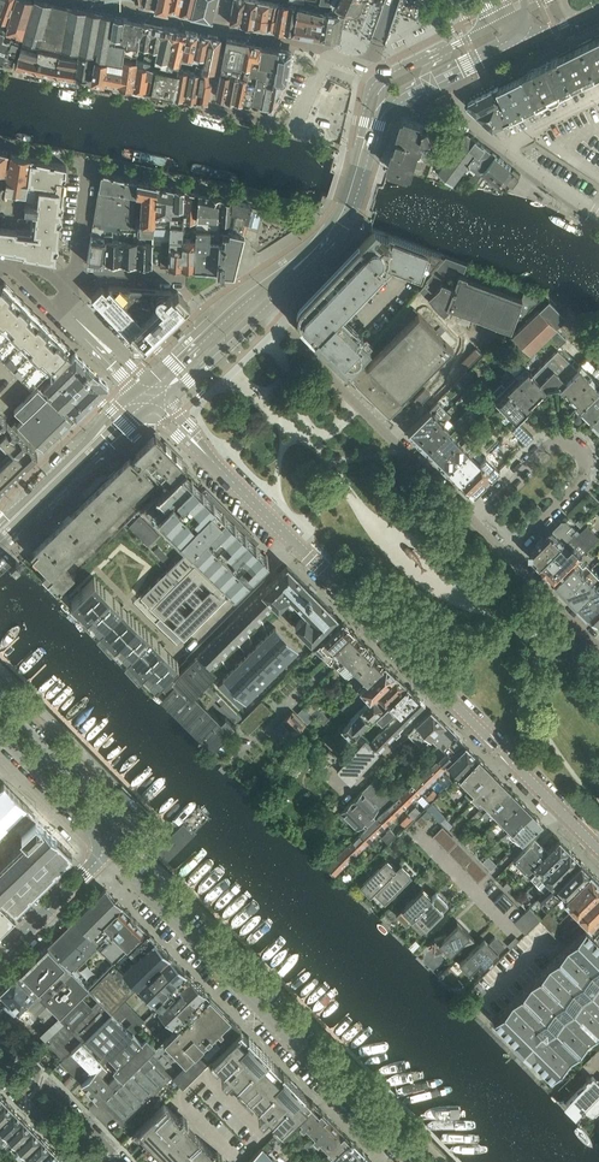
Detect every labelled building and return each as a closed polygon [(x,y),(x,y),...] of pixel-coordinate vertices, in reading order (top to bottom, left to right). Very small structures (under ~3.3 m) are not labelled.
[(0,3),(0,27),(5,28),(14,0),(1,0),(0,3)] [(6,28),(7,28),(21,33),(27,11),(31,0),(14,0),(5,28),(6,28)] [(114,15),(51,2),(44,0),(33,0),(22,39),(97,53),(96,57),(123,61),(124,52),(126,44),(119,43),(110,40),(111,34),(114,15)] [(169,0),(145,0),(144,5),(168,10),(169,0)] [(180,13),(183,0),(169,0),(168,10),(180,13)] [(180,13),(191,15),(194,0),(183,0),(180,13)] [(191,15),(190,15),(211,20),(212,17),(214,11),(216,4),(216,3),(217,0),(194,0),(191,15)] [(243,25),(248,0),(234,0),(230,22),(243,25)] [(275,30),(279,3),(278,3),(269,2),(257,0),(248,0),(243,25),(275,30)] [(330,14),(339,15),(344,16),(346,17),(348,17),(349,16),(350,16),(351,15),(351,13),(352,12),(351,11),(351,10),(353,9),(357,0),(321,0),(321,2),(332,5),(330,14)] [(279,3),(275,30),(284,32),(289,5),(279,3)] [(289,5),(284,32),(294,34),(298,7),(289,5)] [(301,35),(319,39),(324,12),(322,12),(298,7),(294,34),(301,35)] [(324,12),(319,39),(330,41),(336,37),(338,22),(341,23),(342,17),(339,16),(339,15),(330,14),(324,12)] [(110,40),(119,43),(123,17),(114,15),(111,34),(110,40)] [(126,44),(124,52),(137,55),(137,52),(139,45),(142,21),(123,17),(119,43),(126,44)] [(153,24),(142,21),(139,45),(149,47),(153,24)] [(162,25),(153,24),(149,47),(148,53),(156,55),(162,25)] [(174,28),(162,25),(156,55),(156,56),(161,57),(160,63),(167,65),(174,28)] [(3,61),(9,41),(3,39),(6,28),(5,28),(0,27),(0,61),(3,61)] [(185,30),(174,28),(167,65),(171,66),(172,60),(179,61),(181,52),(185,30)] [(181,52),(193,55),(197,33),(185,30),(181,52)] [(197,64),(196,71),(201,72),(201,71),(209,35),(197,33),(193,55),(192,58),(191,58),(190,63),(197,64)] [(209,35),(201,71),(208,72),(208,78),(211,79),(213,69),(216,55),(217,52),(217,51),(219,39),(220,37),(209,35)] [(9,41),(3,61),(12,63),(18,44),(19,41),(10,38),(9,41)] [(242,63),(246,42),(227,38),(226,42),(225,51),(222,63),(241,67),(242,63)] [(596,38),(583,44),(598,77),(598,76),(598,46),(596,38)] [(261,44),(246,42),(242,63),(250,65),(252,56),(259,57),(262,44),(261,44)] [(34,68),(75,76),(79,53),(21,43),(20,45),(15,64),(34,68)] [(291,49),(262,44),(259,57),(252,56),(250,65),(249,71),(257,73),(251,104),(260,106),(268,66),(275,67),(273,80),(285,82),(286,81),(290,52),(291,49)] [(583,44),(572,50),(586,82),(598,77),(583,44)] [(560,56),(575,88),(586,82),(572,50),(560,56)] [(119,84),(131,87),(137,55),(124,52),(123,61),(119,84)] [(137,55),(131,87),(150,91),(156,66),(149,65),(151,57),(148,57),(148,54),(137,52),(137,55)] [(75,76),(89,78),(93,56),(79,53),(75,76)] [(103,81),(119,84),(123,61),(96,57),(93,56),(89,78),(103,81)] [(575,88),(560,56),(549,62),(563,94),(575,88)] [(536,68),(551,100),(563,94),(549,62),(536,68)] [(218,97),(225,98),(231,67),(222,65),(216,94),(218,97)] [(177,70),(156,66),(150,91),(165,94),(172,95),(177,70)] [(268,66),(260,106),(268,107),(272,108),(285,82),(273,80),(275,67),(268,66)] [(240,69),(231,67),(225,98),(232,100),(234,89),(237,89),(240,69)] [(172,95),(184,97),(189,70),(178,68),(177,70),(172,95)] [(551,100),(536,68),(525,74),(540,105),(551,100)] [(232,100),(243,102),(249,71),(240,69),(237,89),(234,89),(232,100)] [(184,97),(196,99),(201,72),(196,71),(189,70),(184,97)] [(201,71),(201,72),(196,99),(207,100),(208,93),(211,82),(211,79),(208,78),(208,72),(201,71)] [(249,71),(243,102),(251,104),(257,73),(249,71)] [(540,105),(525,74),(512,80),(528,112),(540,105)] [(528,112),(512,80),(500,86),(515,118),(528,112)] [(325,135),(341,138),(347,111),(340,109),(341,106),(346,107),(351,89),(339,86),(339,85),(327,82),(323,98),(338,102),(335,114),(334,114),(331,125),(327,123),(325,135)] [(515,118),(500,86),(469,101),(468,103),(468,104),(469,106),(496,130),(516,120),(515,118)] [(393,169),(412,175),(416,164),(422,166),(425,157),(434,160),(439,143),(436,137),(430,126),(427,128),(425,124),(424,125),(417,122),(408,120),(404,122),(399,138),(398,138),(399,139),(396,148),(395,148),(396,149),(390,165),(391,165),(393,168),(393,169)] [(473,186),(481,176),(482,174),(480,172),(494,154),(486,147),(477,140),(476,140),(468,134),(439,172),(454,183),(467,167),(475,173),(467,183),(473,186)] [(27,186),(30,157),(11,153),(9,165),(6,188),(27,191),(27,186)] [(485,171),(493,177),(505,162),(497,155),(485,171)] [(0,226),(0,250),(48,258),(48,259),(55,259),(56,252),(60,216),(65,173),(66,165),(50,162),(50,161),(36,158),(36,159),(30,157),(27,186),(35,187),(33,203),(26,202),(25,208),(33,209),(30,230),(0,226)] [(505,162),(493,177),(500,182),(512,167),(505,162)] [(506,179),(514,186),(520,178),(519,177),(521,174),(515,169),(512,172),(511,171),(506,179)] [(100,182),(93,221),(131,227),(136,192),(135,192),(138,180),(101,172),(100,182)] [(481,176),(473,186),(474,188),(478,188),(485,179),(481,176)] [(138,180),(135,192),(136,192),(142,193),(140,231),(146,232),(153,232),(156,192),(158,184),(138,180)] [(153,232),(153,233),(170,233),(170,226),(171,213),(173,187),(158,184),(156,192),(153,232)] [(171,213),(170,226),(183,227),(185,189),(175,187),(173,187),(171,213)] [(183,227),(183,240),(196,240),(196,230),(198,192),(185,189),(183,227)] [(198,192),(196,230),(210,230),(219,231),(220,221),(220,219),(217,219),(218,202),(221,203),(221,197),(219,197),(198,192)] [(220,219),(220,221),(229,223),(232,200),(221,197),(221,203),(220,219)] [(229,223),(229,228),(243,231),(244,231),(244,229),(245,226),(258,230),(263,211),(250,207),(251,204),(232,200),(229,223)] [(273,214),(268,239),(288,242),(292,217),(273,214)] [(91,236),(87,262),(93,263),(93,262),(102,263),(104,241),(104,240),(105,235),(106,228),(92,226),(91,236)] [(168,266),(168,267),(182,268),(194,269),(196,243),(196,240),(183,240),(183,227),(170,226),(170,233),(169,259),(169,266),(168,266)] [(219,241),(217,270),(231,272),(232,271),(233,269),(234,270),(243,231),(229,228),(228,233),(225,233),(224,241),(219,241)] [(297,313),(297,315),(297,317),(297,319),(298,319),(298,320),(299,322),(299,323),(300,324),(301,325),(302,326),(309,333),(336,359),(336,360),(337,360),(338,362),(346,370),(347,370),(348,369),(357,359),(360,357),(369,346),(359,336),(340,317),(346,311),(343,309),(382,268),(383,264),(421,278),(425,265),(431,267),(441,255),(371,229),(370,229),(372,232),(359,245),(300,307),(299,308),(298,310),(297,311),(297,313)] [(196,243),(194,269),(217,271),(217,270),(219,241),(210,241),(210,230),(196,230),(196,240),(196,243)] [(137,243),(136,265),(153,267),(153,266),(152,265),(153,244),(145,243),(146,232),(140,231),(138,231),(137,241),(137,243)] [(105,235),(104,240),(104,241),(106,241),(105,263),(120,264),(122,242),(113,241),(113,236),(105,235)] [(122,242),(120,264),(136,265),(137,243),(122,242)] [(522,297),(519,296),(466,277),(466,276),(462,274),(466,264),(446,257),(419,288),(443,312),(443,313),(450,306),(510,328),(512,324),(542,298),(524,291),(522,297)] [(71,357),(66,351),(70,347),(5,281),(1,285),(0,284),(0,353),(32,385),(50,366),(56,372),(71,357)] [(137,339),(143,346),(189,302),(178,291),(174,294),(170,290),(109,286),(105,290),(102,286),(91,296),(134,341),(137,339)] [(539,309),(508,338),(515,345),(511,350),(520,358),(525,364),(547,386),(547,387),(547,388),(558,386),(559,385),(581,363),(580,363),(579,364),(560,345),(567,339),(556,328),(567,317),(549,299),(539,309)] [(357,359),(348,369),(355,376),(354,377),(387,411),(389,412),(406,395),(404,394),(407,391),(452,346),(451,346),(436,330),(418,313),(367,364),(360,357),(357,359)] [(476,347),(460,363),(466,369),(482,353),(476,347)] [(56,372),(39,388),(59,408),(60,407),(72,420),(76,416),(76,417),(78,415),(83,410),(85,408),(84,408),(99,394),(100,394),(101,392),(106,387),(106,388),(108,386),(106,384),(101,379),(101,378),(99,376),(97,375),(94,372),(95,372),(94,371),(93,371),(89,367),(90,367),(89,366),(88,366),(86,364),(86,363),(84,362),(85,362),(83,359),(82,360),(77,355),(78,354),(76,352),(71,357),(56,372)] [(520,358),(509,369),(514,375),(515,374),(537,396),(547,387),(547,386),(525,364),(520,358)] [(581,363),(559,385),(569,396),(597,367),(596,368),(586,358),(581,363)] [(569,396),(579,406),(598,386),(598,368),(597,367),(569,396)] [(514,375),(505,384),(527,406),(536,397),(537,396),(515,374),(514,375)] [(331,387),(320,376),(313,383),(324,394),(331,387)] [(505,384),(492,396),(514,418),(527,406),(505,384)] [(590,416),(598,408),(598,386),(579,406),(590,416)] [(39,388),(38,387),(14,410),(23,419),(18,424),(41,448),(40,449),(41,450),(43,451),(74,422),(72,420),(60,407),(59,408),(39,388)] [(414,399),(419,405),(430,394),(425,388),(414,399)] [(408,431),(417,441),(447,411),(437,401),(408,431)] [(454,423),(453,423),(450,427),(450,428),(448,430),(447,430),(427,450),(431,453),(438,461),(458,440),(466,432),(462,428),(475,415),(469,408),(454,423)] [(590,416),(598,425),(598,408),(590,416)] [(417,441),(427,450),(447,430),(448,430),(450,428),(450,427),(453,423),(448,418),(451,415),(447,411),(417,441)] [(38,454),(0,415),(0,438),(11,450),(0,460),(0,490),(38,454)] [(519,423),(512,430),(525,444),(533,437),(519,423)] [(130,456),(32,550),(33,552),(32,553),(33,554),(41,561),(41,562),(37,566),(36,566),(39,569),(59,590),(76,573),(72,570),(159,485),(160,486),(166,479),(169,482),(175,476),(181,470),(182,470),(182,469),(187,465),(186,464),(184,462),(164,441),(161,439),(160,438),(159,437),(157,434),(155,433),(144,444),(142,445),(140,448),(137,451),(135,453),(137,455),(133,459),(131,457),(130,456)] [(458,440),(438,461),(441,464),(448,472),(468,451),(458,440)] [(448,472),(459,483),(484,458),(476,450),(472,455),(468,451),(448,472)] [(484,458),(459,483),(471,495),(475,495),(499,470),(486,456),(484,458)] [(169,482),(124,526),(166,569),(141,595),(138,598),(135,601),(134,601),(148,616),(149,617),(156,623),(162,617),(184,639),(184,638),(190,633),(191,632),(196,627),(197,626),(207,616),(208,615),(213,610),(214,609),(224,599),(225,598),(228,595),(261,562),(267,556),(266,554),(265,554),(265,553),(257,545),(255,544),(246,534),(245,533),(235,523),(234,522),(225,513),(223,512),(214,502),(213,501),(204,492),(202,490),(193,481),(192,480),(182,470),(181,470),(175,476),(169,482)] [(577,523),(581,527),(586,523),(582,518),(577,523)] [(532,555),(543,566),(577,531),(567,521),(564,521),(532,551),(532,555)] [(543,566),(558,581),(581,557),(584,555),(598,540),(598,536),(588,525),(581,532),(579,530),(577,531),(543,566)] [(558,581),(569,593),(593,569),(581,557),(558,581)] [(198,656),(210,668),(274,604),(278,607),(286,599),(292,605),(295,602),(306,613),(295,624),(311,640),(336,615),(287,565),(262,591),(262,592),(198,656)] [(580,604),(598,585),(598,575),(593,569),(569,593),(580,604)] [(94,577),(72,599),(148,676),(154,682),(156,684),(178,661),(177,660),(164,647),(163,646),(94,577)] [(580,604),(591,615),(598,607),(598,585),(580,604)] [(333,652),(353,631),(342,620),(315,649),(320,654),(322,653),(327,658),(331,654),(333,652)] [(276,627),(267,636),(278,648),(287,639),(276,627)] [(335,659),(340,665),(341,665),(364,642),(353,631),(333,652),(331,654),(335,659)] [(267,636),(258,645),(269,656),(278,648),(267,636)] [(287,639),(278,648),(290,659),(299,650),(287,639)] [(374,652),(364,642),(341,665),(340,665),(336,669),(347,679),(351,675),(356,671),(374,652)] [(258,645),(249,654),(261,665),(269,656),(258,645)] [(278,648),(269,656),(281,668),(290,659),(278,648)] [(385,663),(374,652),(356,671),(351,675),(362,686),(365,684),(385,663)] [(249,654),(240,662),(252,674),(261,665),(249,654)] [(213,671),(210,668),(198,656),(176,678),(172,675),(162,685),(167,690),(162,696),(213,746),(224,735),(225,736),(235,726),(226,717),(220,723),(191,694),(213,671)] [(269,656),(261,665),(272,677),(281,668),(269,656)] [(240,662),(232,671),(243,682),(252,674),(240,662)] [(396,675),(385,663),(365,684),(362,686),(336,713),(339,717),(344,712),(345,713),(359,699),(365,705),(396,675)] [(261,665),(252,674),(263,685),(272,677),(261,665)] [(232,671),(223,680),(223,681),(234,691),(243,682),(232,671)] [(252,674),(243,682),(255,694),(263,685),(252,674)] [(395,697),(406,685),(396,675),(365,705),(342,728),(351,736),(369,719),(362,712),(364,710),(368,713),(369,712),(372,715),(381,706),(385,703),(393,694),(395,697)] [(223,681),(218,686),(239,707),(245,702),(234,691),(223,681)] [(243,682),(234,691),(245,702),(246,703),(255,694),(243,682)] [(406,685),(395,697),(368,724),(371,727),(375,722),(378,725),(390,713),(395,718),(417,696),(406,685)] [(417,696),(395,718),(387,726),(395,734),(425,703),(417,696)] [(262,701),(238,725),(247,735),(272,711),(271,709),(262,701)] [(274,730),(286,741),(306,721),(294,709),(274,730)] [(432,737),(445,724),(431,709),(416,724),(416,725),(408,733),(422,747),(432,737)] [(442,747),(455,734),(445,724),(432,737),(439,744),(431,752),(434,755),(433,756),(436,758),(437,759),(446,751),(442,747)] [(371,743),(379,751),(395,734),(387,726),(371,743)] [(379,751),(371,743),(360,732),(348,745),(354,750),(337,769),(351,782),(379,751)] [(442,747),(446,751),(453,758),(466,745),(458,737),(455,734),(442,747)] [(453,758),(446,751),(437,759),(443,765),(446,762),(449,765),(457,773),(460,775),(478,757),(477,757),(466,745),(453,758)] [(329,749),(321,759),(328,766),(332,762),(337,756),(329,749)] [(499,779),(493,772),(478,757),(460,775),(455,780),(469,795),(471,793),(473,791),(480,797),(499,779)] [(445,767),(437,759),(436,758),(428,766),(437,775),(445,767)] [(428,766),(420,774),(428,783),(437,775),(428,766)] [(420,791),(428,783),(420,774),(411,783),(420,791)] [(385,808),(394,799),(396,797),(376,776),(375,777),(376,777),(362,791),(341,811),(358,828),(361,832),(368,825),(377,816),(385,808)] [(484,805),(488,810),(509,789),(499,779),(480,797),(475,802),(481,808),(484,805)] [(411,800),(420,791),(411,783),(403,791),(411,800)] [(72,854),(57,839),(36,818),(36,817),(21,803),(20,802),(4,786),(0,790),(0,925),(72,854)] [(490,815),(497,822),(520,800),(509,789),(488,810),(483,814),(487,818),(490,815)] [(403,791),(396,797),(394,799),(403,808),(411,800),(403,791)] [(394,817),(403,808),(394,799),(385,808),(394,817)] [(505,827),(509,831),(530,810),(520,800),(497,822),(503,829),(505,827)] [(385,808),(377,816),(385,825),(394,817),(385,808)] [(431,815),(426,809),(416,819),(421,824),(431,815)] [(470,819),(475,823),(483,814),(479,810),(470,819)] [(530,810),(509,831),(503,837),(507,841),(511,836),(518,843),(541,821),(530,810)] [(377,816),(368,825),(377,833),(385,825),(377,816)] [(446,830),(441,824),(431,834),(436,839),(446,830)] [(156,851),(166,861),(192,835),(182,825),(156,851)] [(368,825),(361,832),(359,833),(368,842),(377,833),(368,825)] [(359,833),(351,841),(359,850),(368,842),(359,833)] [(513,859),(526,873),(548,851),(535,838),(513,859)] [(530,877),(536,883),(569,849),(559,839),(548,851),(526,873),(521,877),(526,881),(530,877)] [(352,857),(359,850),(351,841),(343,849),(352,857)] [(468,852),(457,842),(448,851),(458,861),(468,852)] [(344,865),(352,857),(343,849),(336,856),(344,865)] [(569,849),(536,883),(545,892),(579,859),(569,849)] [(335,874),(344,865),(336,856),(326,866),(335,874)] [(473,857),(463,866),(468,872),(478,862),(473,857)] [(374,891),(373,891),(396,869),(395,869),(386,859),(359,885),(370,895),(374,891)] [(558,886),(565,894),(589,870),(581,861),(565,876),(566,878),(558,886)] [(400,864),(395,869),(396,869),(373,891),(374,891),(384,902),(411,875),(400,864)] [(488,872),(483,867),(473,877),(478,882),(488,872)] [(565,894),(563,897),(573,907),(598,882),(598,880),(589,870),(565,894)] [(494,882),(484,892),(494,902),(503,893),(494,882)] [(573,907),(584,919),(585,918),(586,919),(598,906),(598,882),(573,907)] [(432,897),(422,887),(396,913),(406,924),(410,920),(409,920),(432,897)] [(75,919),(99,945),(112,933),(103,923),(121,905),(114,897),(106,889),(75,919)] [(447,904),(436,893),(432,897),(409,920),(410,920),(420,931),(447,904)] [(112,933),(99,945),(116,963),(147,932),(121,905),(103,923),(112,933)] [(590,923),(598,914),(598,906),(586,919),(590,923)] [(530,910),(516,924),(525,934),(539,920),(530,910)] [(539,920),(550,931),(559,922),(548,912),(539,920)] [(590,923),(588,924),(594,930),(598,925),(598,914),(590,923)] [(68,926),(48,945),(90,989),(116,963),(99,945),(75,919),(68,926)] [(457,943),(473,937),(457,920),(446,931),(434,935),(432,951),(439,949),(445,955),(457,943)] [(559,922),(550,931),(561,942),(562,942),(561,941),(571,931),(561,920),(559,922)] [(493,1019),(515,1041),(529,1055),(551,1077),(598,1030),(598,940),(586,927),(585,928),(582,931),(493,1019)] [(116,963),(90,989),(61,1018),(59,1016),(41,1034),(48,1041),(47,1041),(62,1056),(81,1038),(83,1040),(111,1013),(139,985),(170,955),(169,953),(156,940),(155,938),(154,939),(147,932),(116,963)] [(484,966),(505,947),(495,937),(489,943),(484,939),(459,963),(469,973),(480,962),(484,966)] [(47,1004),(59,1016),(61,1018),(90,989),(48,945),(21,971),(43,995),(41,998),(44,1001),(47,1004)] [(172,956),(170,955),(139,985),(159,1005),(190,975),(186,971),(186,970),(185,969),(184,969),(171,956),(172,956)] [(43,995),(21,971),(20,972),(21,973),(16,977),(16,976),(0,992),(9,1001),(7,1003),(16,1011),(25,1002),(37,1013),(47,1004),(44,1001),(41,998),(43,995)] [(157,1008),(176,1027),(209,995),(205,991),(190,975),(159,1005),(157,1008)] [(209,995),(176,1027),(156,1047),(152,1051),(172,1073),(183,1083),(184,1083),(212,1056),(241,1029),(241,1028),(209,995)] [(131,1033),(111,1013),(83,1040),(81,1038),(62,1056),(64,1058),(61,1061),(98,1099),(107,1108),(122,1123),(172,1073),(152,1051),(156,1047),(146,1037),(142,1041),(132,1032),(131,1033)] [(232,1076),(248,1092),(276,1065),(269,1057),(270,1057),(248,1035),(248,1036),(241,1029),(212,1056),(227,1071),(221,1076),(226,1081),(232,1076)] [(283,1072),(276,1065),(248,1092),(255,1100),(264,1108),(258,1114),(263,1119),(268,1113),(284,1129),(295,1118),(312,1101),(313,1102),(313,1101),(312,1100),(311,1101),(304,1093),(283,1071),(283,1072)] [(581,1108),(582,1109),(583,1108),(593,1114),(594,1112),(595,1113),(598,1109),(598,1079),(597,1078),(596,1079),(593,1076),(591,1078),(590,1077),(589,1077),(588,1077),(587,1078),(586,1079),(586,1080),(586,1081),(587,1082),(584,1085),(577,1089),(578,1091),(566,1103),(576,1113),(581,1108)] [(0,1103),(0,1122),(14,1109),(4,1099),(0,1103)] [(303,1127),(332,1156),(350,1139),(313,1101),(313,1102),(312,1101),(295,1118),(303,1127)] [(221,1161),(220,1161),(219,1159),(222,1156),(218,1151),(218,1152),(214,1155),(212,1153),(213,1153),(186,1125),(186,1126),(184,1124),(188,1120),(183,1116),(179,1119),(178,1118),(178,1117),(165,1103),(133,1134),(137,1138),(160,1161),(222,1161),(221,1161)] [(2,1138),(23,1118),(14,1109),(0,1122),(0,1127),(2,1129),(0,1131),(0,1137),(2,1138)] [(2,1138),(2,1139),(0,1141),(0,1146),(1,1147),(11,1138),(16,1143),(32,1127),(23,1118),(2,1138)] [(32,1127),(16,1143),(21,1148),(16,1153),(20,1157),(41,1137),(32,1127)] [(25,1161),(35,1161),(50,1146),(41,1137),(20,1157),(25,1161)] [(332,1156),(326,1161),(344,1161),(359,1148),(350,1139),(332,1156)] [(309,1140),(304,1144),(311,1151),(315,1147),(309,1140)] [(415,1143),(420,1148),(423,1145),(418,1140),(415,1143)] [(60,1155),(50,1146),(35,1161),(53,1161),(60,1155)] [(263,1148),(248,1161),(276,1161),(263,1148)] [(368,1157),(359,1148),(344,1161),(363,1161),(368,1157)]
